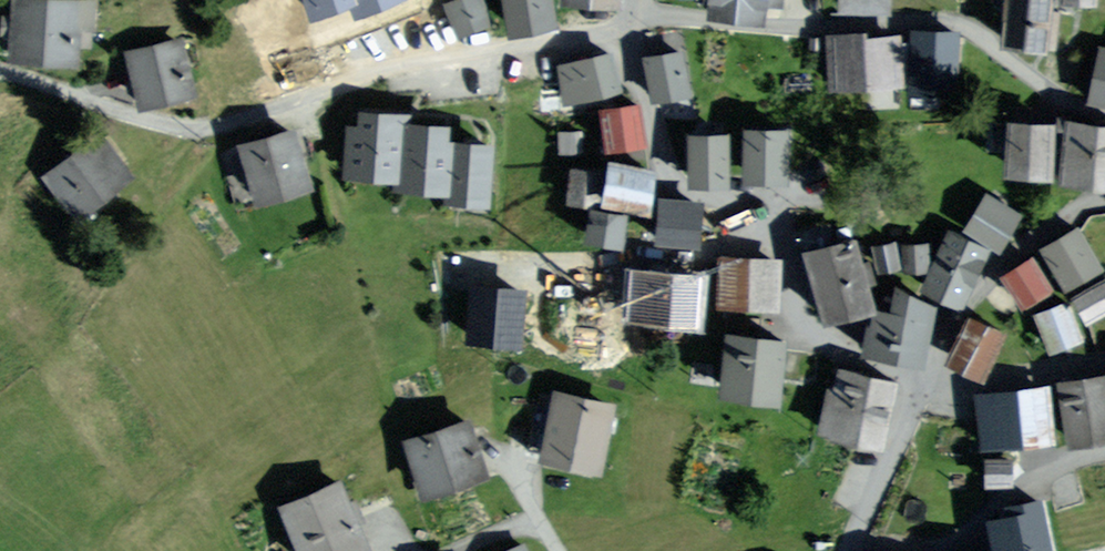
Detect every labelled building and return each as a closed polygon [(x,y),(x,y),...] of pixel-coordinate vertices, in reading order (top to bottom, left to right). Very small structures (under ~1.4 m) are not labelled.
[(34,0),(20,0),(18,24),(17,56),(74,58),(75,24),(93,25),(94,3),(34,0)] [(448,4),(461,35),(477,28),(493,22),(484,0),(457,0),(448,4)] [(513,28),(528,26),(554,22),(551,0),(509,0),(513,28)] [(711,11),(765,18),(767,2),(775,3),(783,4),(783,0),(713,0),(711,11)] [(1005,34),(1046,38),(1050,0),(1008,0),(1005,34)] [(957,33),(915,31),(912,88),(954,90),(957,33)] [(178,43),(134,54),(140,80),(145,101),(189,90),(178,43)] [(895,43),(832,47),(834,84),(898,80),(895,43)] [(597,56),(559,64),(566,98),(619,86),(611,53),(597,56)] [(1097,93),(1104,94),(1104,53),(1103,53),(1097,93)] [(671,93),(688,91),(682,54),(650,59),(656,96),(671,93)] [(641,105),(603,111),(608,145),(625,143),(646,140),(641,105)] [(437,127),(408,126),(408,116),(361,113),(360,128),(354,128),(351,128),(348,170),(400,173),(400,181),(453,185),(452,195),(485,197),(488,146),(465,145),(444,143),(445,128),(437,127)] [(1054,120),(1016,119),(1015,166),(1053,167),(1054,120)] [(1070,120),(1066,176),(1104,179),(1104,123),(1070,120)] [(750,131),(749,177),(785,177),(786,132),(770,131),(750,131)] [(294,132),(222,154),(237,202),(309,180),(301,153),(294,132)] [(708,134),(691,134),(692,180),(726,180),(726,134),(708,134)] [(83,152),(52,176),(81,212),(127,175),(98,139),(83,152)] [(652,170),(612,164),(606,201),(646,207),(648,196),(652,170)] [(605,168),(586,165),(582,193),(602,196),(605,168)] [(1023,212),(989,193),(972,223),(1005,242),(1023,212)] [(663,201),(660,238),(698,241),(699,225),(701,204),(663,201)] [(629,212),(601,208),(597,233),(625,237),(629,212)] [(1082,226),(1049,245),(1071,282),(1103,263),(1082,226)] [(953,232),(929,284),(965,299),(988,248),(953,232)] [(852,236),(808,248),(818,287),(826,316),(871,304),(852,236)] [(903,239),(877,243),(882,267),(908,262),(903,239)] [(931,242),(907,244),(908,265),(933,264),(931,242)] [(1037,252),(1010,270),(1030,299),(1057,281),(1037,252)] [(763,263),(722,261),(721,303),(776,305),(778,263),(763,263)] [(641,314),(696,317),(698,266),(643,263),(642,292),(641,314)] [(1082,291),(1096,314),(1104,308),(1104,277),(1082,291)] [(871,328),(866,352),(920,363),(934,304),(900,288),(893,312),(875,310),(871,328)] [(525,349),(528,297),(480,294),(476,345),(525,349)] [(1040,312),(1053,344),(1083,331),(1069,299),(1040,312)] [(974,318),(952,357),(959,361),(983,375),(1006,337),(974,318)] [(786,342),(733,335),(726,389),(778,396),(785,348),(786,342)] [(832,366),(818,429),(879,442),(892,379),(870,374),(832,366)] [(1065,385),(1071,441),(1104,438),(1104,381),(1086,383),(1065,385)] [(1051,388),(980,398),(987,450),(1058,440),(1051,388)] [(562,394),(548,455),(574,461),(598,466),(612,404),(562,394)] [(410,443),(427,490),(483,470),(474,445),(466,422),(410,443)] [(1009,459),(989,461),(991,480),(1011,478),(1009,459)] [(305,550),(350,550),(364,546),(351,515),(339,485),(287,506),(305,550)] [(998,550),(1007,549),(1008,550),(1049,550),(1040,503),(1022,507),(1014,508),(1016,517),(992,522),(998,550)]
